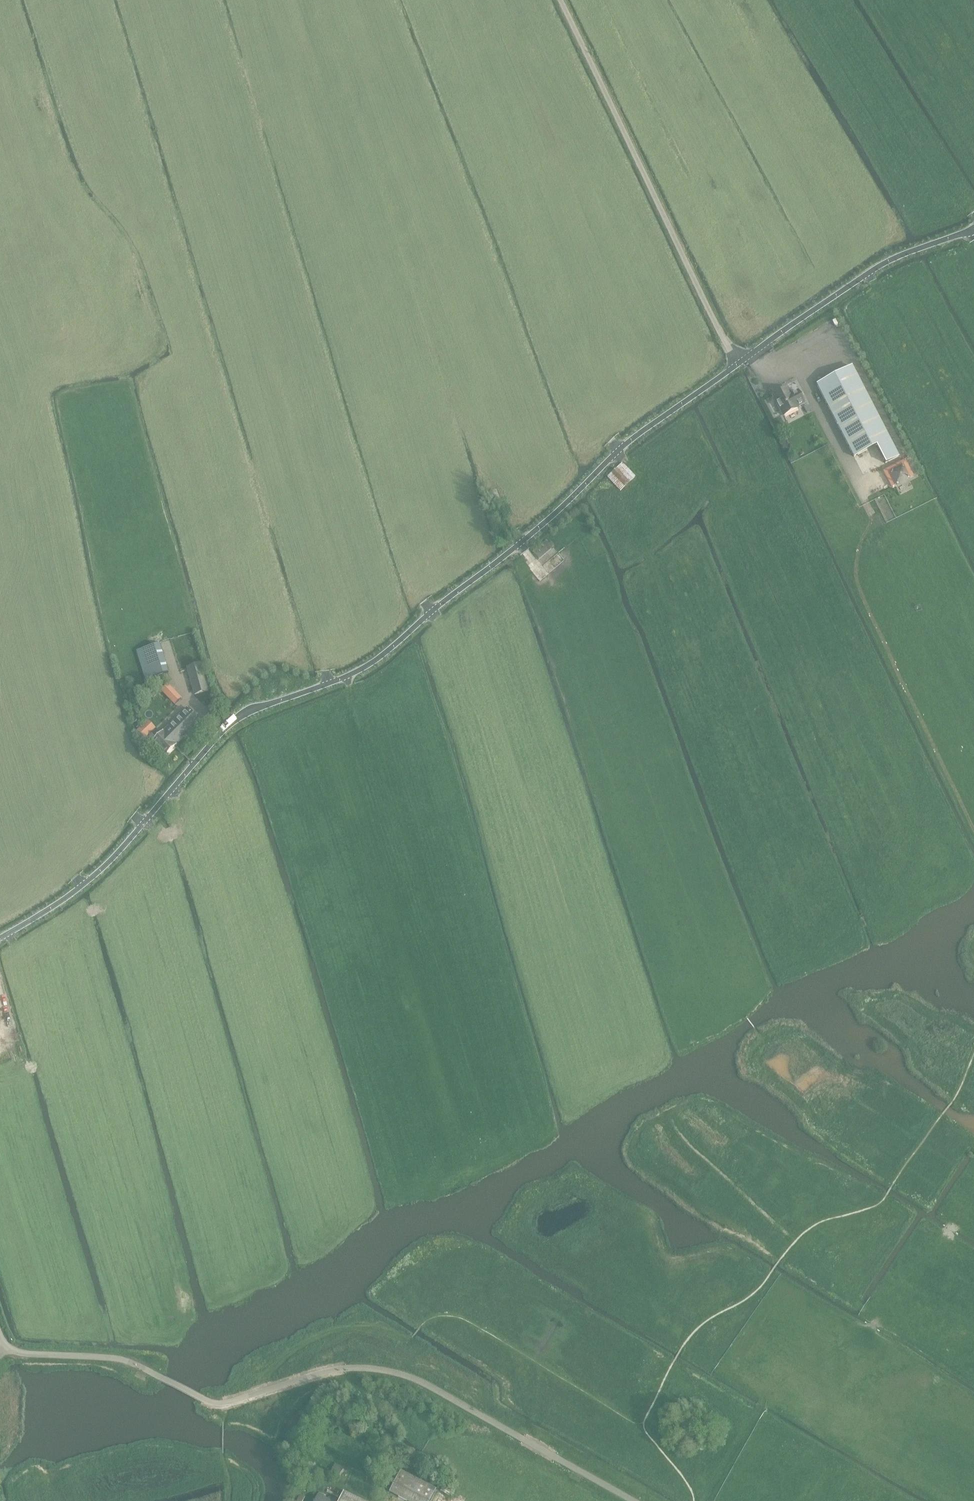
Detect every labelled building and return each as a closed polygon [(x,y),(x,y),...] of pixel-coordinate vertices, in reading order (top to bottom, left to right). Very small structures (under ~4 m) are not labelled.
[(854,457),(876,445),(887,465),(900,458),(889,439),(853,368),(817,386),(854,457)] [(804,404),(797,391),(791,395),(788,389),(774,397),(783,415),(804,404)] [(907,467),(892,475),(897,485),(912,477),(907,467)] [(496,490),(485,494),(490,509),(501,506),(496,490)] [(588,536),(592,544),(598,540),(594,533),(588,536)] [(137,652),(145,681),(168,673),(159,645),(137,652)] [(201,664),(188,668),(195,695),(208,691),(201,664)] [(176,708),(182,701),(168,686),(161,692),(176,708)] [(161,701),(165,697),(158,690),(154,694),(161,701)] [(164,757),(200,722),(187,709),(152,744),(164,757)] [(145,723),(137,731),(145,739),(153,731),(145,723)] [(401,1471),(390,1493),(406,1500),(430,1500),(436,1489),(401,1471)] [(345,1490),(340,1500),(367,1500),(345,1490)]
